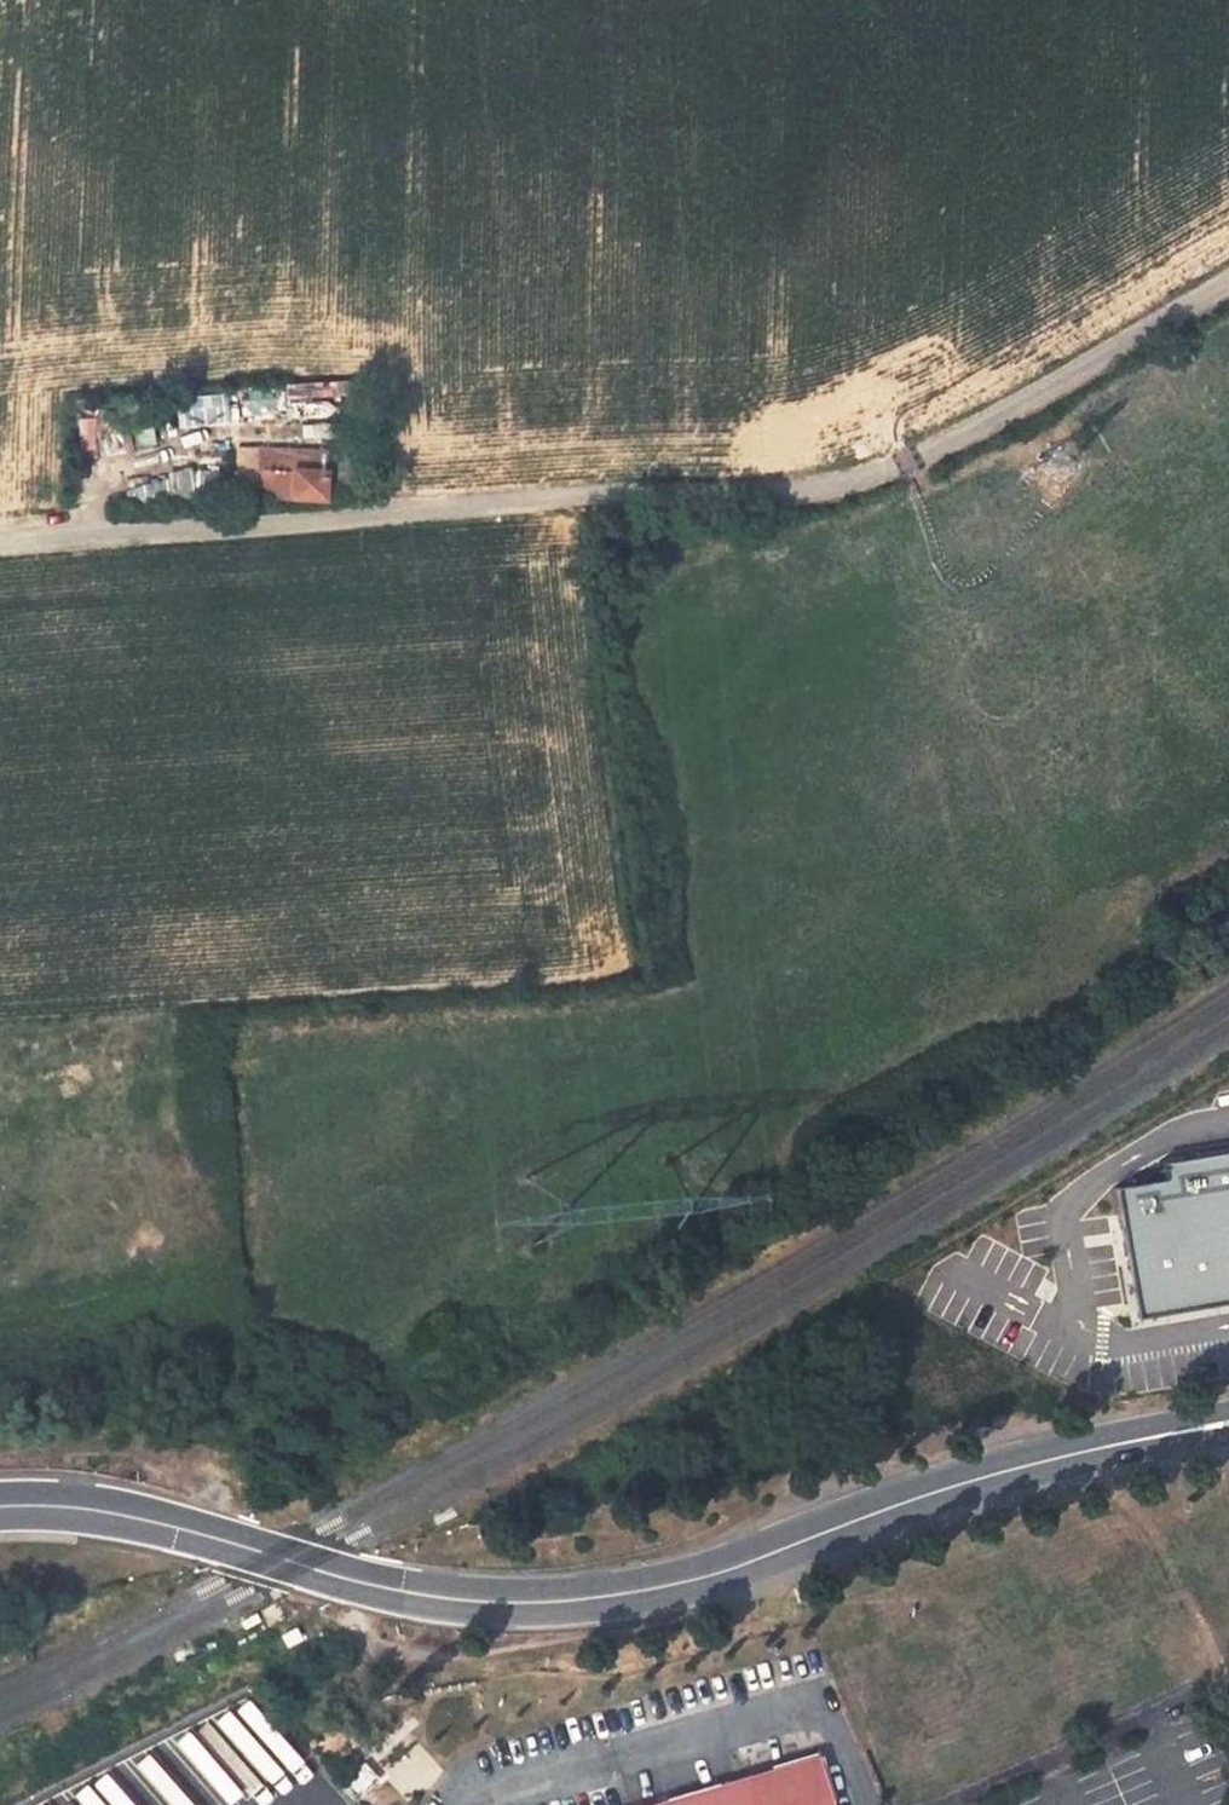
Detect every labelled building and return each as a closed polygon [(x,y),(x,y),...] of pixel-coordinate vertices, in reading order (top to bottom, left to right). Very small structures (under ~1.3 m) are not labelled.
[(250,466),(258,467),(257,489),(316,492),(318,470),(288,467),(288,449),(252,447),(250,466)] [(1109,1194),(1120,1264),(1140,1261),(1150,1323),(1228,1311),(1228,1158),(1154,1170),(1156,1187),(1109,1194)] [(1140,1261),(1120,1264),(1130,1326),(1150,1323),(1140,1261)] [(645,1804),(825,1804),(811,1756),(645,1804)]
